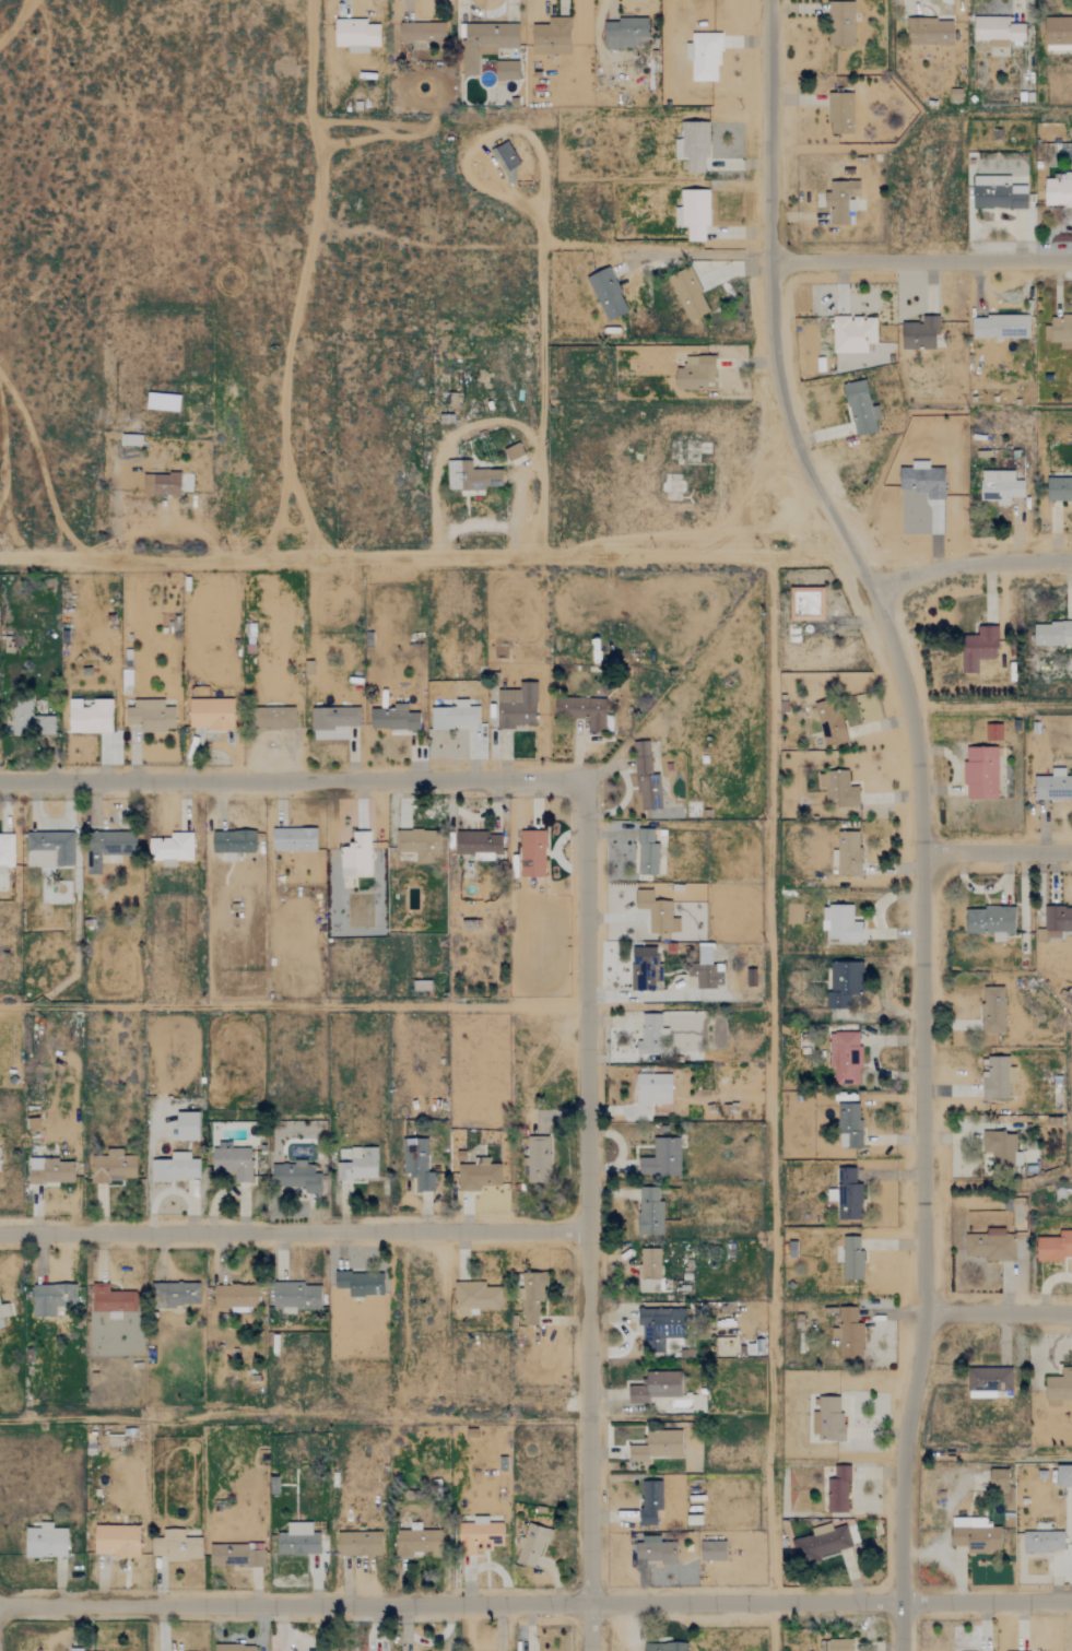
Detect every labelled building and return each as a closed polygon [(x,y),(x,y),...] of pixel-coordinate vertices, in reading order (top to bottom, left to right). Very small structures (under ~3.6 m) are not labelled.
[(854,2),(828,2),(828,46),(854,46),(854,2)] [(974,40),(989,40),(989,47),(1008,47),(1009,40),(1025,41),(1025,24),(1009,23),(1009,17),(974,16),(974,40)] [(1045,17),(1045,51),(1071,51),(1071,45),(1071,17),(1045,17)] [(532,54),(570,54),(570,18),(547,18),(548,24),(531,25),(532,54)] [(333,19),(334,47),(348,47),(348,54),(368,53),(368,47),(379,47),(379,24),(366,24),(366,19),(333,19)] [(953,20),(908,19),(907,44),(952,45),(953,20)] [(445,49),(445,22),(399,23),(400,43),(412,43),(412,47),(433,47),(433,49),(445,49)] [(518,48),(518,24),(464,24),(464,75),(478,75),(478,55),(496,54),(496,48),(518,48)] [(691,82),(719,82),(719,33),(691,33),(691,43),(685,43),(685,59),(691,59),(691,82)] [(495,80),(518,80),(518,61),(495,61),(495,80)] [(853,95),(828,95),(829,134),(853,133),(853,95)] [(709,122),(680,122),(680,140),(674,140),(674,159),(687,159),(687,173),(704,174),(704,158),(708,158),(709,122)] [(519,166),(509,142),(494,148),(509,184),(516,181),(511,169),(519,166)] [(1071,207),(1071,174),(1065,174),(1065,179),(1044,179),(1044,207),(1071,207)] [(973,208),(1026,209),(1026,186),(1010,186),(1010,176),(973,176),(973,208)] [(854,225),(853,197),(859,197),(859,181),(830,181),(830,192),(824,192),(824,209),(830,209),(830,225),(854,225)] [(707,190),(680,190),(680,208),(675,207),(674,226),(687,226),(687,241),(706,241),(707,190)] [(608,267),(586,277),(607,322),(629,311),(608,267)] [(668,278),(688,321),(710,311),(689,267),(668,278)] [(1028,314),(985,314),(985,318),(972,318),(972,339),(1028,338),(1028,314)] [(867,353),(867,344),(877,343),(876,317),(849,318),(848,316),(832,316),(833,353),(867,353)] [(937,316),(922,316),(922,324),(902,323),(901,349),(937,349),(937,316)] [(1071,349),(1071,327),(1044,327),(1044,342),(1060,342),(1060,350),(1071,349)] [(676,389),(713,390),(714,357),(683,356),(682,369),(676,369),(676,389)] [(844,384),(853,437),(876,433),(874,420),(880,419),(877,405),(870,406),(866,380),(844,384)] [(179,395),(146,394),(145,410),(179,411),(179,395)] [(504,451),(510,462),(524,454),(518,443),(504,451)] [(501,469),(472,470),(471,461),(447,462),(447,489),(501,488),(501,469)] [(944,469),(928,468),(929,462),(911,461),(911,469),(900,468),(899,490),(927,491),(927,499),(944,500),(944,469)] [(980,501),(997,501),(997,506),(1009,506),(1010,497),(1024,498),(1024,481),(1014,481),(1014,471),(981,471),(980,501)] [(143,474),(142,495),(179,495),(179,474),(143,474)] [(1046,478),(1047,502),(1071,501),(1071,478),(1046,478)] [(824,588),(789,588),(789,621),(824,621),(824,588)] [(1033,623),(1034,646),(1071,645),(1071,622),(1033,623)] [(997,627),(977,627),(977,636),(960,637),(961,673),(978,673),(977,660),(998,659),(997,627)] [(535,728),(537,683),(519,682),(519,691),(497,690),(497,727),(535,728)] [(189,730),(233,730),(232,699),(188,700),(189,730)] [(846,743),(837,699),(814,704),(823,747),(846,743)] [(67,733),(111,734),(112,700),(84,700),(68,700),(67,733)] [(174,731),(174,707),(163,707),(163,700),(132,700),(133,708),(124,708),(125,725),(140,725),(140,732),(174,731)] [(430,729),(479,728),(479,707),(468,707),(468,700),(455,700),(456,708),(430,709),(430,729)] [(555,700),(555,718),(587,718),(587,733),(605,733),(605,700),(555,700)] [(31,702),(12,701),(11,734),(53,735),(53,717),(31,716),(31,702)] [(370,709),(370,729),(418,730),(419,713),(406,713),(406,704),(392,704),(392,710),(370,709)] [(360,707),(311,708),(311,729),(360,728),(360,707)] [(295,708),(260,708),(260,730),(294,730),(295,708)] [(986,725),(986,741),(1002,741),(1002,725),(986,725)] [(634,742),(637,810),(661,809),(660,775),(651,776),(649,741),(634,742)] [(998,799),(997,748),(964,748),(965,799),(998,799)] [(1065,776),(1065,769),(1051,769),(1051,776),(1035,776),(1035,801),(1071,800),(1071,776),(1065,776)] [(825,773),(826,809),(858,808),(858,787),(849,787),(848,772),(825,773)] [(317,850),(316,827),(272,829),(273,852),(317,850)] [(637,874),(657,874),(659,843),(653,842),(653,829),(639,828),(637,874)] [(439,863),(439,831),(398,830),(398,852),(416,852),(416,863),(439,863)] [(546,831),(521,830),(520,876),(545,876),(546,831)] [(371,875),(370,831),(352,832),(352,844),(340,845),(341,876),(371,875)] [(502,854),(501,831),(454,832),(455,854),(473,854),(473,860),(493,859),(493,854),(502,854)] [(74,866),(74,832),(26,832),(26,866),(74,866)] [(136,854),(136,832),(87,832),(87,874),(100,874),(100,855),(136,854)] [(192,860),(193,832),(170,832),(170,838),(149,838),(149,863),(176,864),(176,860),(192,860)] [(860,876),(860,833),(838,832),(837,876),(860,876)] [(0,834),(0,871),(13,871),(13,834),(0,834)] [(635,909),(649,908),(649,933),(679,933),(679,918),(671,918),(671,900),(653,901),(652,889),(635,890),(635,909)] [(852,905),(822,905),(822,930),(828,930),(828,941),(861,941),(861,921),(852,921),(852,905)] [(1044,907),(1044,929),(1036,929),(1036,940),(1061,940),(1061,931),(1071,931),(1071,906),(1044,907)] [(966,933),(992,932),(993,942),(1005,941),(1005,934),(1014,934),(1014,907),(965,908),(966,933)] [(697,987),(722,988),(723,964),(712,964),(712,943),(697,943),(697,987)] [(634,990),(660,991),(661,963),(656,963),(656,947),(635,947),(634,990)] [(862,962),(829,961),(828,1009),(849,1009),(849,994),(862,994),(862,962)] [(1003,1033),(1004,987),(982,987),(982,1033),(1003,1033)] [(661,1013),(641,1014),(642,1041),(636,1041),(636,1054),(662,1054),(661,1038),(668,1038),(668,1028),(661,1028),(661,1013)] [(860,1032),(829,1033),(830,1068),(835,1068),(835,1084),(860,1084),(860,1032)] [(983,1099),(1010,1098),(1009,1083),(1016,1082),(1015,1066),(1009,1067),(1008,1056),(987,1056),(988,1077),(983,1077),(983,1099)] [(670,1104),(671,1075),(636,1074),(635,1115),(651,1115),(652,1104),(670,1104)] [(861,1147),(861,1104),(838,1103),(838,1147),(861,1147)] [(199,1140),(198,1112),(176,1112),(177,1141),(199,1140)] [(992,1167),(1022,1166),(1021,1152),(1016,1152),(1015,1131),(983,1132),(983,1150),(991,1149),(992,1167)] [(527,1137),(526,1182),(549,1182),(549,1137),(527,1137)] [(680,1138),(653,1137),(652,1157),(638,1157),(638,1174),(680,1175),(680,1138)] [(403,1138),(402,1173),(416,1174),(415,1191),(433,1192),(434,1172),(427,1172),(427,1138),(403,1138)] [(212,1149),(212,1172),(235,1171),(235,1183),(251,1182),(250,1148),(231,1149),(231,1142),(219,1143),(219,1149),(212,1149)] [(376,1179),(377,1147),(350,1147),(350,1159),(338,1159),(338,1178),(376,1179)] [(135,1181),(135,1155),(122,1155),(122,1149),(106,1149),(106,1154),(91,1154),(91,1181),(135,1181)] [(150,1160),(150,1180),(199,1179),(199,1159),(190,1159),(190,1152),(170,1152),(170,1160),(150,1160)] [(480,1191),(480,1186),(501,1186),(501,1164),(489,1164),(488,1157),(474,1158),(474,1164),(457,1164),(458,1192),(480,1191)] [(73,1183),(74,1160),(28,1159),(28,1183),(73,1183)] [(304,1186),(304,1194),(319,1193),(319,1166),(306,1166),(306,1161),(272,1162),(272,1187),(304,1186)] [(663,1234),(662,1200),(658,1200),(658,1187),(638,1188),(639,1235),(663,1234)] [(965,1256),(984,1256),(984,1261),(1014,1261),(1015,1234),(1005,1234),(1005,1229),(984,1229),(984,1235),(965,1234),(965,1256)] [(1059,1230),(1059,1238),(1036,1238),(1036,1260),(1071,1259),(1071,1230),(1059,1230)] [(861,1236),(842,1237),(843,1280),(862,1279),(861,1236)] [(660,1279),(660,1249),(640,1248),(639,1279),(660,1279)] [(349,1296),(383,1296),(383,1272),(334,1273),(335,1288),(349,1288),(349,1296)] [(548,1273),(532,1272),(531,1285),(524,1285),(523,1325),(540,1326),(541,1287),(547,1287),(548,1273)] [(501,1286),(485,1286),(485,1283),(454,1282),(454,1314),(477,1315),(477,1308),(501,1309),(501,1286)] [(198,1283),(152,1284),(152,1305),(199,1304),(198,1283)] [(272,1312),(296,1312),(296,1309),(320,1309),(320,1283),(273,1283),(272,1312)] [(32,1317),(55,1317),(55,1306),(75,1306),(74,1284),(31,1285),(32,1317)] [(108,1291),(108,1285),(92,1284),(91,1311),(134,1312),(135,1292),(108,1291)] [(258,1310),(257,1285),(214,1286),(215,1307),(230,1306),(230,1311),(258,1310)] [(3,1327),(2,1317),(10,1316),(7,1303),(0,1304),(0,1328),(3,1327)] [(838,1339),(839,1359),(863,1358),(862,1323),(857,1323),(856,1306),(838,1306),(839,1328),(832,1329),(832,1339),(838,1339)] [(685,1308),(637,1309),(637,1326),(642,1326),(642,1352),(664,1352),(664,1338),(685,1338),(685,1308)] [(1012,1391),(1012,1368),(969,1367),(968,1398),(994,1398),(994,1391),(1012,1391)] [(1045,1407),(1061,1407),(1061,1401),(1071,1401),(1071,1368),(1060,1368),(1060,1376),(1045,1376),(1045,1407)] [(681,1397),(680,1372),(644,1372),(644,1386),(628,1386),(628,1404),(647,1403),(647,1397),(681,1397)] [(812,1412),(811,1439),(842,1439),(843,1397),(819,1397),(819,1412),(812,1412)] [(681,1455),(681,1430),(646,1431),(647,1446),(629,1446),(629,1462),(648,1461),(648,1456),(681,1455)] [(1057,1465),(1057,1487),(1071,1486),(1071,1464),(1057,1465)] [(847,1465),(834,1465),(834,1479),(826,1479),(827,1513),(848,1512),(847,1465)] [(1008,1470),(990,1470),(989,1488),(1008,1489),(1008,1470)] [(656,1510),(661,1510),(662,1481),(641,1481),(639,1525),(656,1526),(656,1510)] [(458,1518),(459,1556),(476,1556),(476,1550),(490,1550),(490,1545),(502,1545),(502,1523),(487,1523),(487,1518),(458,1518)] [(951,1528),(950,1546),(967,1546),(967,1552),(1000,1552),(1001,1526),(985,1526),(985,1518),(970,1518),(970,1528),(951,1528)] [(24,1556),(66,1557),(67,1528),(51,1528),(51,1523),(39,1522),(39,1528),(25,1528),(24,1556)] [(535,1568),(543,1542),(548,1544),(552,1530),(526,1522),(514,1562),(535,1568)] [(320,1554),(319,1532),(311,1532),(311,1523),(287,1523),(287,1534),(276,1534),(277,1555),(320,1554)] [(852,1548),(845,1525),(831,1529),(830,1523),(813,1528),(815,1534),(791,1541),(797,1563),(852,1548)] [(139,1556),(139,1526),(94,1525),(93,1555),(139,1556)] [(395,1554),(430,1554),(430,1557),(441,1557),(441,1530),(415,1530),(395,1530),(395,1554)] [(201,1537),(184,1538),(183,1531),(151,1532),(151,1556),(165,1556),(165,1561),(202,1560),(201,1537)] [(1064,1531),(1022,1532),(1023,1552),(1065,1551),(1064,1531)] [(381,1556),(382,1533),(337,1532),(337,1555),(381,1556)] [(677,1542),(660,1542),(660,1536),(642,1536),(642,1544),(635,1543),(635,1561),(676,1562),(677,1542)] [(700,1560),(725,1561),(725,1542),(701,1541),(700,1560)] [(264,1567),(265,1550),(250,1550),(250,1546),(209,1545),(209,1566),(264,1567)] [(821,1639),(821,1650),(853,1650),(852,1639),(821,1639)] [(643,1650),(687,1650),(686,1642),(643,1644),(643,1650)]
